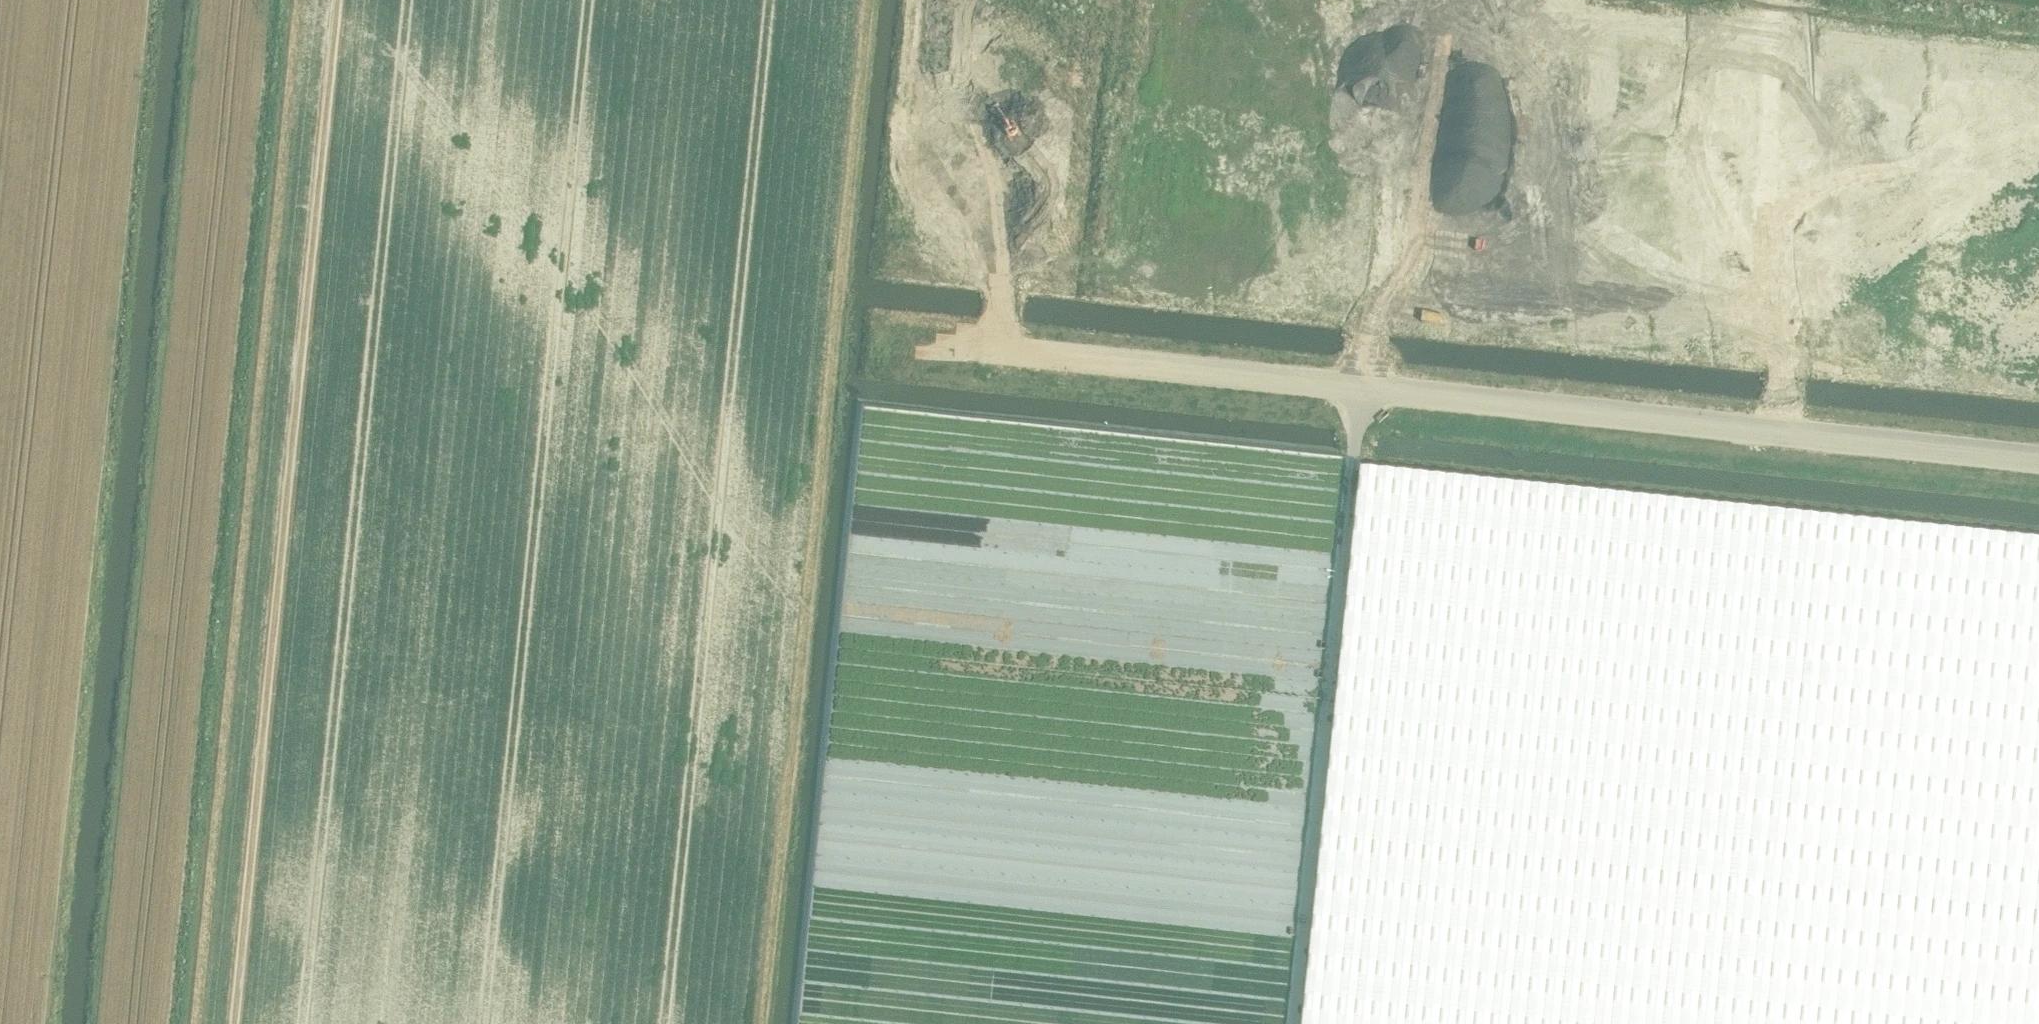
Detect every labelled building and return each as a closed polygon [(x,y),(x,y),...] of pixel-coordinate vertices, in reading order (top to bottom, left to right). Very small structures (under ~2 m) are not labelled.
[(1301,1023),(2038,1023),(2038,542),(1360,470),(1301,1023)]
